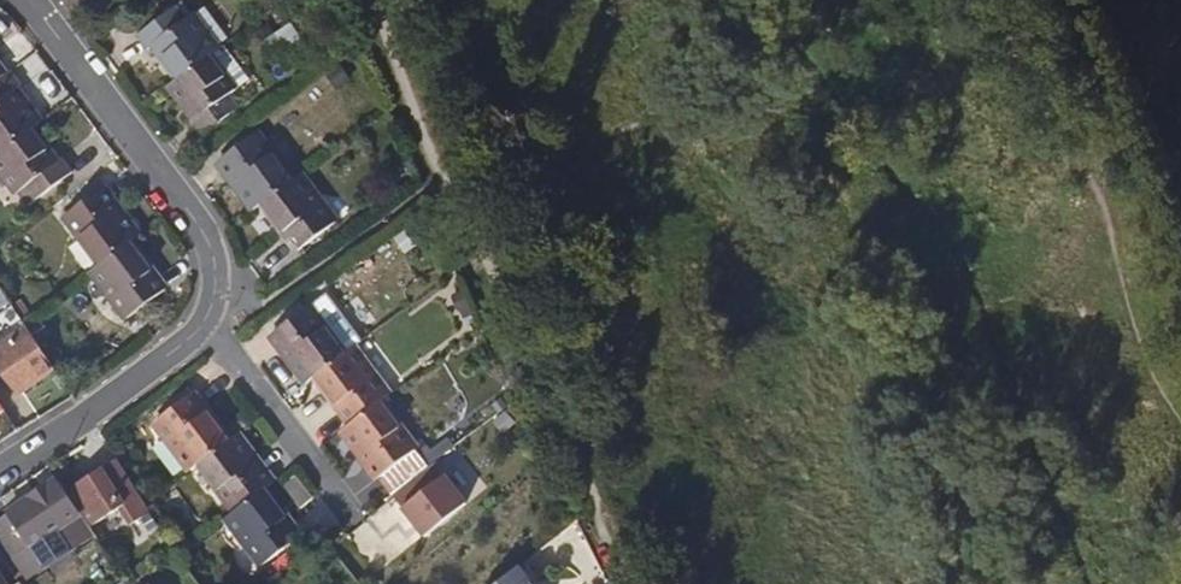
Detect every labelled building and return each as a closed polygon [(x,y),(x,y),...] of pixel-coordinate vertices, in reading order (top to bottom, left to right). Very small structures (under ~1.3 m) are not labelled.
[(184,78),(215,55),(224,48),(197,13),(191,17),(182,5),(144,35),(154,49),(159,45),(184,78)] [(215,55),(184,78),(175,84),(200,117),(194,122),(204,137),(244,107),(235,93),(240,89),(215,55)] [(3,156),(34,133),(42,127),(16,91),(21,86),(11,72),(3,78),(0,80),(0,152),(3,156)] [(3,156),(0,159),(0,168),(21,196),(26,192),(36,205),(74,176),(64,162),(59,166),(34,133),(3,156)] [(258,210),(266,204),(295,182),(259,133),(222,161),(258,210)] [(295,182),(266,204),(302,252),(339,224),(303,176),(295,182)] [(104,266),(132,244),(141,238),(104,190),(67,218),(104,266)] [(168,291),(132,244),(104,266),(95,272),(131,320),(168,291)] [(0,286),(0,318),(15,308),(0,286)] [(309,388),(315,383),(344,362),(309,315),(274,341),(309,388)] [(29,329),(0,349),(0,367),(18,392),(55,367),(29,329)] [(352,356),(344,362),(315,383),(349,429),(378,407),(386,401),(352,356)] [(193,474),(202,467),(231,445),(196,399),(159,427),(193,474)] [(378,407),(349,429),(343,434),(378,480),(413,454),(378,407)] [(231,445),(202,467),(236,514),(265,491),(274,485),(240,439),(231,445)] [(120,460),(67,494),(92,527),(125,508),(136,524),(155,511),(151,505),(120,460)] [(92,527),(67,494),(60,483),(0,520),(0,548),(22,581),(96,533),(92,527)] [(300,538),(265,491),(236,514),(229,519),(262,566),(300,538)] [(516,563),(491,583),(534,583),(516,563)] [(0,570),(0,583),(9,583),(0,570)]
